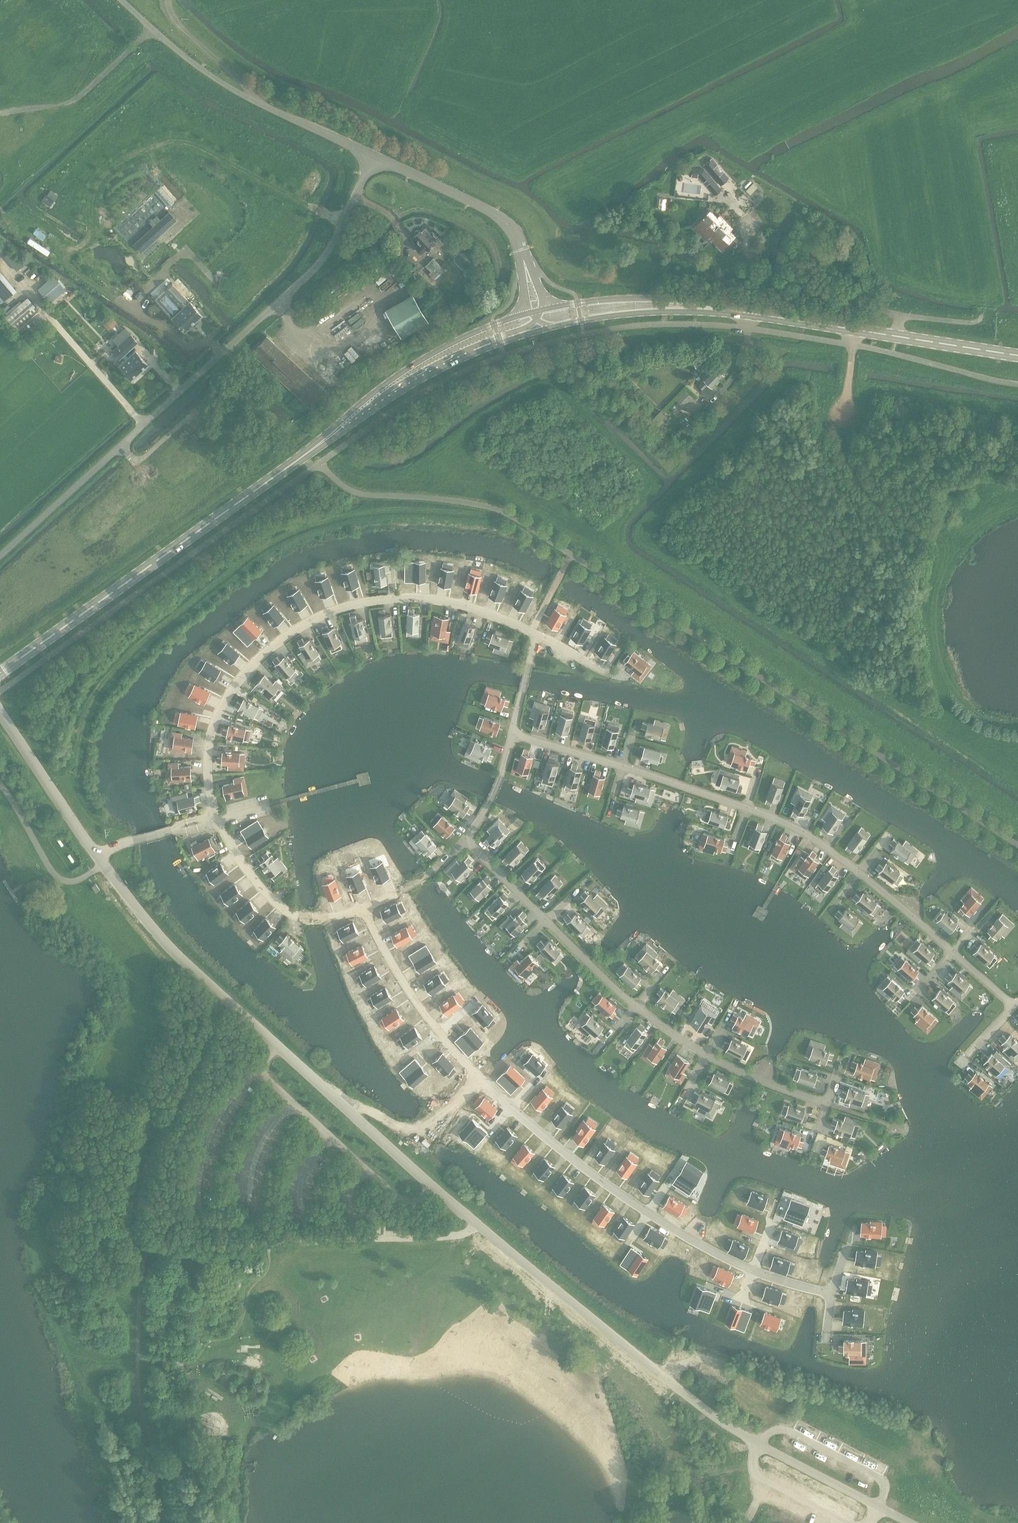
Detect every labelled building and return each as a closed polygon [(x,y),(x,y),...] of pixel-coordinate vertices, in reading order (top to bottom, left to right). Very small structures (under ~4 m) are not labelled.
[(721,185),(730,178),(712,157),(703,164),(721,185)] [(700,177),(707,185),(716,195),(722,190),(713,179),(704,169),(691,168),(690,176),(700,177)] [(47,194),(42,200),(47,204),(51,198),(47,195),(47,194)] [(169,211),(160,219),(157,216),(150,223),(153,226),(134,244),(143,254),(178,220),(169,211)] [(725,246),(733,237),(727,231),(732,227),(721,216),(716,220),(709,213),(696,226),(707,238),(712,233),(725,246)] [(414,236),(421,243),(417,247),(423,253),(427,248),(428,249),(434,244),(438,248),(444,243),(433,232),(431,233),(426,227),(424,229),(423,227),(419,231),(419,230),(418,230),(417,230),(416,231),(415,231),(415,232),(415,233),(415,234),(416,234),(414,236)] [(434,258),(426,266),(432,271),(430,273),(436,279),(445,270),(434,258)] [(1,303),(17,290),(0,270),(0,303),(1,303)] [(39,289),(50,301),(65,288),(54,276),(39,289)] [(185,330),(202,315),(189,301),(172,283),(165,290),(181,308),(172,316),(185,330)] [(406,336),(433,320),(418,293),(391,308),(406,336)] [(16,331),(39,311),(28,297),(4,317),(16,331)] [(112,318),(104,325),(109,330),(117,323),(112,318)] [(138,342),(131,334),(126,330),(116,339),(120,344),(113,351),(120,359),(122,357),(125,360),(119,365),(132,379),(148,364),(135,350),(128,356),(125,353),(138,342)] [(699,385),(703,389),(702,390),(709,397),(717,389),(714,386),(725,374),(716,364),(704,377),(705,378),(699,385)] [(683,407),(693,397),(686,390),(676,400),(683,407)] [(658,424),(666,415),(661,410),(653,419),(658,424)] [(416,562),(406,562),(406,581),(426,581),(426,566),(416,566),(416,562)] [(386,571),(390,570),(389,564),(371,566),(373,584),(388,583),(386,571)] [(442,567),(439,584),(451,586),(454,569),(442,567)] [(354,569),(343,572),(348,588),(359,585),(354,569)] [(470,573),(466,589),(477,592),(481,576),(470,573)] [(328,577),(317,580),(322,596),(333,592),(328,577)] [(496,580),(490,596),(501,600),(507,584),(496,580)] [(299,589),(289,595),(297,610),(307,604),(299,589)] [(522,590),(514,605),(525,610),(533,595),(522,590)] [(274,604),(265,612),(265,613),(275,625),(284,618),(274,604)] [(556,608),(547,623),(558,629),(566,614),(556,608)] [(379,615),(381,632),(393,631),(391,614),(379,615)] [(408,614),(407,630),(419,631),(420,614),(408,614)] [(447,630),(449,618),(435,615),(431,634),(450,637),(451,631),(447,630)] [(351,622),(355,638),(367,635),(363,619),(351,622)] [(242,624),(235,631),(249,644),(262,630),(252,620),(245,627),(242,624)] [(459,638),(470,642),(476,626),(464,622),(459,638)] [(580,622),(572,637),(583,643),(591,628),(580,622)] [(334,628),(323,632),(330,648),(341,643),(334,628)] [(590,632),(582,646),(594,652),(601,638),(590,632)] [(494,633),(490,644),(505,650),(509,638),(494,633)] [(606,637),(597,651),(607,658),(616,644),(606,637)] [(300,646),(309,660),(319,654),(310,639),(305,643),(300,646)] [(227,643),(219,652),(232,663),(240,654),(227,643)] [(632,674),(637,677),(649,663),(634,652),(625,663),(635,670),(632,674)] [(285,657),(276,665),(287,677),(296,669),(285,657)] [(207,661),(200,671),(215,680),(221,670),(207,661)] [(255,686),(269,698),(281,684),(277,680),(274,683),(265,676),(255,686)] [(195,684),(190,695),(205,702),(210,692),(195,684)] [(490,693),(486,704),(502,709),(506,698),(490,693)] [(245,698),(239,709),(254,717),(259,706),(245,698)] [(533,724),(545,727),(550,711),(538,708),(533,724)] [(182,712),(179,724),(195,727),(198,715),(182,712)] [(561,714),(556,730),(568,734),(573,718),(561,714)] [(481,728),(496,734),(500,722),(485,717),(481,728)] [(579,737),(591,740),(596,724),(584,721),(579,737)] [(645,734),(661,739),(664,727),(648,722),(645,734)] [(230,724),(227,736),(243,740),(246,728),(230,724)] [(603,744),(614,747),(619,731),(607,728),(603,744)] [(173,750),(192,752),(194,738),(182,737),(182,732),(176,732),(173,750)] [(476,741),(471,752),(487,759),(492,748),(476,741)] [(642,758),(658,763),(661,751),(645,747),(642,758)] [(223,764),(239,765),(240,753),(223,752),(223,764)] [(735,752),(732,764),(747,769),(751,758),(735,752)] [(522,753),(517,769),(529,773),(533,757),(522,753)] [(543,777),(555,780),(559,764),(548,761),(543,777)] [(191,780),(191,766),(179,766),(179,762),(172,763),(173,781),(191,780)] [(566,784),(578,787),(582,771),(571,768),(566,784)] [(594,774),(589,790),(601,794),(605,778),(594,774)] [(724,774),(720,785),(736,791),(740,779),(724,774)] [(234,778),(235,782),(224,785),(227,799),(245,795),(241,777),(234,778)] [(767,797),(778,802),(784,786),(773,782),(767,797)] [(631,794),(647,799),(651,787),(635,783),(631,794)] [(793,809),(804,815),(812,800),(801,794),(793,809)] [(194,796),(178,800),(181,812),(197,807),(194,796)] [(449,806),(450,806),(463,815),(470,805),(456,796),(449,806)] [(621,816),(637,821),(640,809),(624,805),(621,816)] [(712,810),(709,821),(724,827),(728,815),(712,810)] [(823,825),(833,832),(843,819),(833,812),(823,825)] [(434,825),(447,835),(455,826),(442,815),(434,825)] [(499,825),(487,837),(496,846),(507,834),(499,825)] [(259,826),(245,835),(245,836),(251,846),(266,837),(259,827),(259,826)] [(756,827),(750,843),(761,847),(767,832),(756,827)] [(858,831),(848,844),(858,851),(868,838),(858,831)] [(417,841),(428,854),(437,846),(426,833),(417,841)] [(709,834),(705,845),(721,850),(725,839),(709,834)] [(191,842),(199,859),(220,848),(214,835),(198,843),(196,840),(191,842)] [(780,837),(772,852),(783,857),(790,843),(780,837)] [(891,850),(904,861),(912,851),(898,841),(891,850)] [(506,856),(514,864),(526,853),(517,844),(506,856)] [(809,854),(799,867),(809,874),(819,861),(809,854)] [(271,855),(261,863),(271,876),(281,869),(271,855)] [(453,871),(461,880),(473,868),(464,859),(453,871)] [(534,861),(522,873),(531,881),(543,870),(534,861)] [(382,862),(371,867),(378,882),(389,877),(382,862)] [(879,872),(893,882),(900,872),(887,862),(879,872)] [(221,863),(208,872),(215,882),(228,872),(221,863)] [(819,882),(828,889),(838,876),(829,869),(819,882)] [(359,871),(348,876),(354,891),(365,887),(359,871)] [(471,890),(480,899),(492,887),(483,878),(471,890)] [(539,890),(548,898),(560,887),(551,878),(539,890)] [(335,879),(324,884),(330,899),(341,895),(335,879)] [(236,882),(222,892),(229,901),(243,892),(236,882)] [(96,892),(100,889),(96,883),(92,886),(96,892)] [(856,902),(870,912),(877,902),(864,892),(856,902)] [(601,905),(590,893),(581,902),(593,913),(601,905)] [(961,906),(970,914),(981,902),(972,894),(961,906)] [(488,907),(497,916),(509,904),(500,895),(488,907)] [(251,901),(238,911),(245,920),(258,910),(251,901)] [(397,903),(382,910),(387,921),(402,914),(397,903)] [(846,909),(839,918),(852,928),(859,919),(846,909)] [(937,921),(950,932),(958,923),(945,912),(937,921)] [(587,925),(575,913),(567,922),(579,933),(587,925)] [(507,925),(515,934),(527,922),(519,914),(507,925)] [(999,917),(988,930),(997,938),(1008,925),(999,917)] [(267,918),(255,930),(264,938),(275,926),(267,918)] [(353,922),(339,929),(344,940),(359,933),(353,922)] [(407,927),(392,934),(398,945),(412,937),(407,927)] [(288,934),(280,944),(293,954),(300,945),(288,934)] [(540,948),(552,960),(560,951),(549,940),(540,948)] [(914,951),(926,961),(934,952),(922,941),(914,951)] [(982,943),(974,953),(986,963),(994,954),(982,943)] [(425,944),(409,954),(419,971),(432,963),(427,954),(430,952),(425,944)] [(363,945),(348,953),(353,963),(368,956),(363,945)] [(647,950),(639,959),(652,970),(660,961),(647,950)] [(513,964),(526,977),(539,964),(529,954),(520,962),(518,960),(513,964)] [(906,960),(898,969),(911,980),(919,971),(906,960)] [(375,966),(361,974),(367,984),(381,976),(375,966)] [(621,975),(633,986),(641,977),(628,966),(621,975)] [(957,972),(949,981),(962,992),(969,983),(957,972)] [(439,974),(425,983),(432,993),(446,984),(439,974)] [(884,988),(896,999),(904,990),(892,979),(884,988)] [(373,995),(372,996),(378,1006),(392,997),(386,987),(373,995)] [(932,998),(945,1009),(953,1000),(940,989),(932,998)] [(665,990),(658,999),(671,1009),(679,1000),(665,990)] [(454,995),(440,1004),(447,1014),(461,1004),(454,995)] [(596,1004),(608,1015),(616,1005),(604,995),(596,1004)] [(482,1004),(473,1012),(485,1025),(494,1017),(482,1004)] [(683,1004),(677,1012),(680,1015),(686,1006),(683,1004)] [(694,1021),(706,1028),(712,1018),(716,1020),(719,1014),(704,1005),(694,1021)] [(922,1005),(914,1014),(927,1025),(935,1016),(922,1005)] [(397,1008),(383,1018),(390,1028),(404,1018),(397,1008)] [(583,1024),(596,1035),(603,1026),(591,1015),(583,1024)] [(739,1015),(733,1026),(748,1033),(753,1023),(739,1015)] [(415,1027),(401,1036),(408,1046),(422,1037),(415,1027)] [(470,1027),(456,1040),(469,1054),(475,1048),(473,1045),(480,1038),(470,1027)] [(627,1040),(637,1047),(647,1034),(637,1027),(627,1040)] [(1011,1034),(1002,1043),(1014,1054),(1017,1050),(1017,1041),(1011,1034)] [(727,1049),(743,1058),(749,1046),(733,1038),(727,1049)] [(647,1055),(657,1061),(667,1048),(657,1041),(647,1055)] [(810,1057),(826,1063),(830,1051),(814,1046),(810,1057)] [(443,1053),(434,1061),(445,1073),(454,1065),(443,1053)] [(992,1053),(984,1062),(997,1073),(1005,1065),(992,1053)] [(533,1054),(525,1063),(526,1064),(537,1074),(545,1065),(534,1055),(533,1054)] [(683,1072),(689,1062),(677,1054),(667,1070),(683,1079),(686,1074),(683,1072)] [(416,1058),(401,1071),(407,1078),(410,1075),(417,1083),(428,1073),(416,1058)] [(858,1061),(854,1073),(870,1078),(874,1067),(858,1061)] [(802,1068),(798,1080),(814,1085),(818,1074),(802,1068)] [(504,1073),(497,1080),(511,1093),(525,1079),(514,1069),(507,1076),(504,1073)] [(709,1083),(724,1091),(730,1080),(715,1072),(709,1083)] [(976,1072),(968,1081),(981,1092),(989,1082),(976,1072)] [(849,1087),(846,1098),(861,1104),(865,1092),(849,1087)] [(543,1088),(533,1101),(542,1109),(552,1096),(543,1088)] [(695,1103),(709,1110),(715,1099),(713,1098),(709,1096),(700,1092),(695,1103)] [(485,1097),(477,1106),(489,1117),(497,1108),(485,1097)] [(789,1104),(785,1115),(801,1121),(805,1109),(789,1104)] [(563,1106),(552,1119),(558,1124),(562,1126),(572,1113),(563,1106)] [(473,1119),(463,1130),(471,1137),(468,1140),(475,1146),(488,1132),(473,1119)] [(838,1119),(834,1130),(850,1135),(854,1124),(838,1119)] [(579,1130),(574,1137),(577,1140),(584,1144),(595,1128),(584,1120),(578,1129),(579,1130)] [(508,1127),(497,1139),(506,1147),(517,1135),(508,1127)] [(785,1129),(781,1140),(796,1146),(800,1134),(785,1129)] [(595,1131),(585,1145),(594,1152),(605,1138),(595,1131)] [(605,1142),(595,1156),(603,1161),(605,1163),(615,1149),(605,1142)] [(525,1144),(514,1156),(523,1164),(534,1152),(525,1144)] [(826,1155),(826,1156),(841,1161),(845,1150),(829,1144),(828,1149),(826,1155)] [(627,1156),(617,1169),(624,1174),(627,1176),(637,1163),(627,1156)] [(545,1158),(535,1171),(544,1178),(555,1165),(545,1158)] [(684,1167),(673,1183),(685,1191),(691,1183),(694,1185),(699,1177),(684,1167)] [(649,1173),(639,1187),(649,1193),(659,1180),(649,1173)] [(564,1174),(554,1187),(559,1191),(563,1194),(574,1181),(564,1174)] [(586,1186),(575,1200),(585,1207),(595,1194),(586,1186)] [(752,1191),(748,1202),(763,1208),(768,1197),(752,1191)] [(670,1196),(664,1206),(678,1214),(684,1204),(670,1196)] [(791,1199),(784,1217),(798,1222),(802,1213),(806,1214),(809,1206),(791,1199)] [(604,1204),(595,1217),(604,1224),(614,1210),(604,1204)] [(743,1214),(738,1225),(754,1231),(758,1220),(743,1214)] [(624,1216),(615,1230),(625,1237),(634,1223),(624,1216)] [(862,1222),(861,1234),(881,1236),(882,1222),(872,1221),(872,1223),(862,1222)] [(650,1227),(644,1237),(659,1246),(665,1235),(650,1227)] [(783,1229),(778,1241),(794,1247),(798,1235),(783,1229)] [(734,1239),(729,1250),(744,1257),(749,1246),(734,1239)] [(632,1247),(622,1263),(629,1268),(632,1265),(640,1270),(648,1258),(632,1247)] [(857,1250),(855,1262),(875,1265),(877,1252),(867,1250),(867,1252),(857,1250)] [(774,1256),(770,1268),(786,1273),(790,1261),(774,1256)] [(719,1266),(714,1277),(729,1284),(734,1273),(719,1266)] [(848,1279),(846,1291),(866,1294),(869,1281),(858,1279),(858,1281),(848,1279)] [(699,1286),(693,1300),(703,1303),(701,1307),(710,1310),(717,1293),(699,1286)] [(766,1286),(763,1298),(779,1303),(782,1291),(766,1286)] [(734,1305),(728,1319),(738,1322),(736,1326),(745,1330),(752,1312),(734,1305)] [(844,1310),(843,1322),(863,1324),(865,1311),(854,1309),(854,1311),(844,1310)] [(765,1312),(761,1323),(777,1329),(781,1318),(765,1312)] [(839,1345),(839,1351),(844,1351),(844,1353),(849,1353),(849,1358),(867,1358),(867,1341),(862,1340),(862,1339),(844,1339),(844,1345),(839,1345)]
